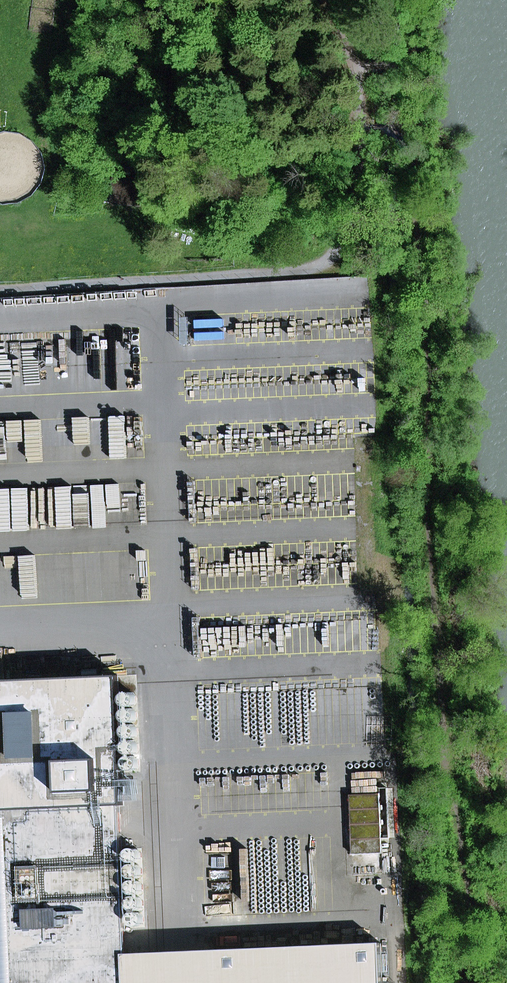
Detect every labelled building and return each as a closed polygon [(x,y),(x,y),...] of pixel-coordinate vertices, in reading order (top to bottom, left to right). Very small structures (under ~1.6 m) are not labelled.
[(126,954),(120,806),(123,806),(122,773),(118,675),(0,680),(0,982),(128,982),(126,954)] [(380,793),(350,795),(352,854),(382,853),(380,793)] [(353,876),(383,875),(382,853),(352,854),(353,876)] [(218,982),(383,982),(381,944),(217,951),(218,982)] [(217,951),(177,952),(161,953),(126,954),(128,982),(218,982),(217,951)]
